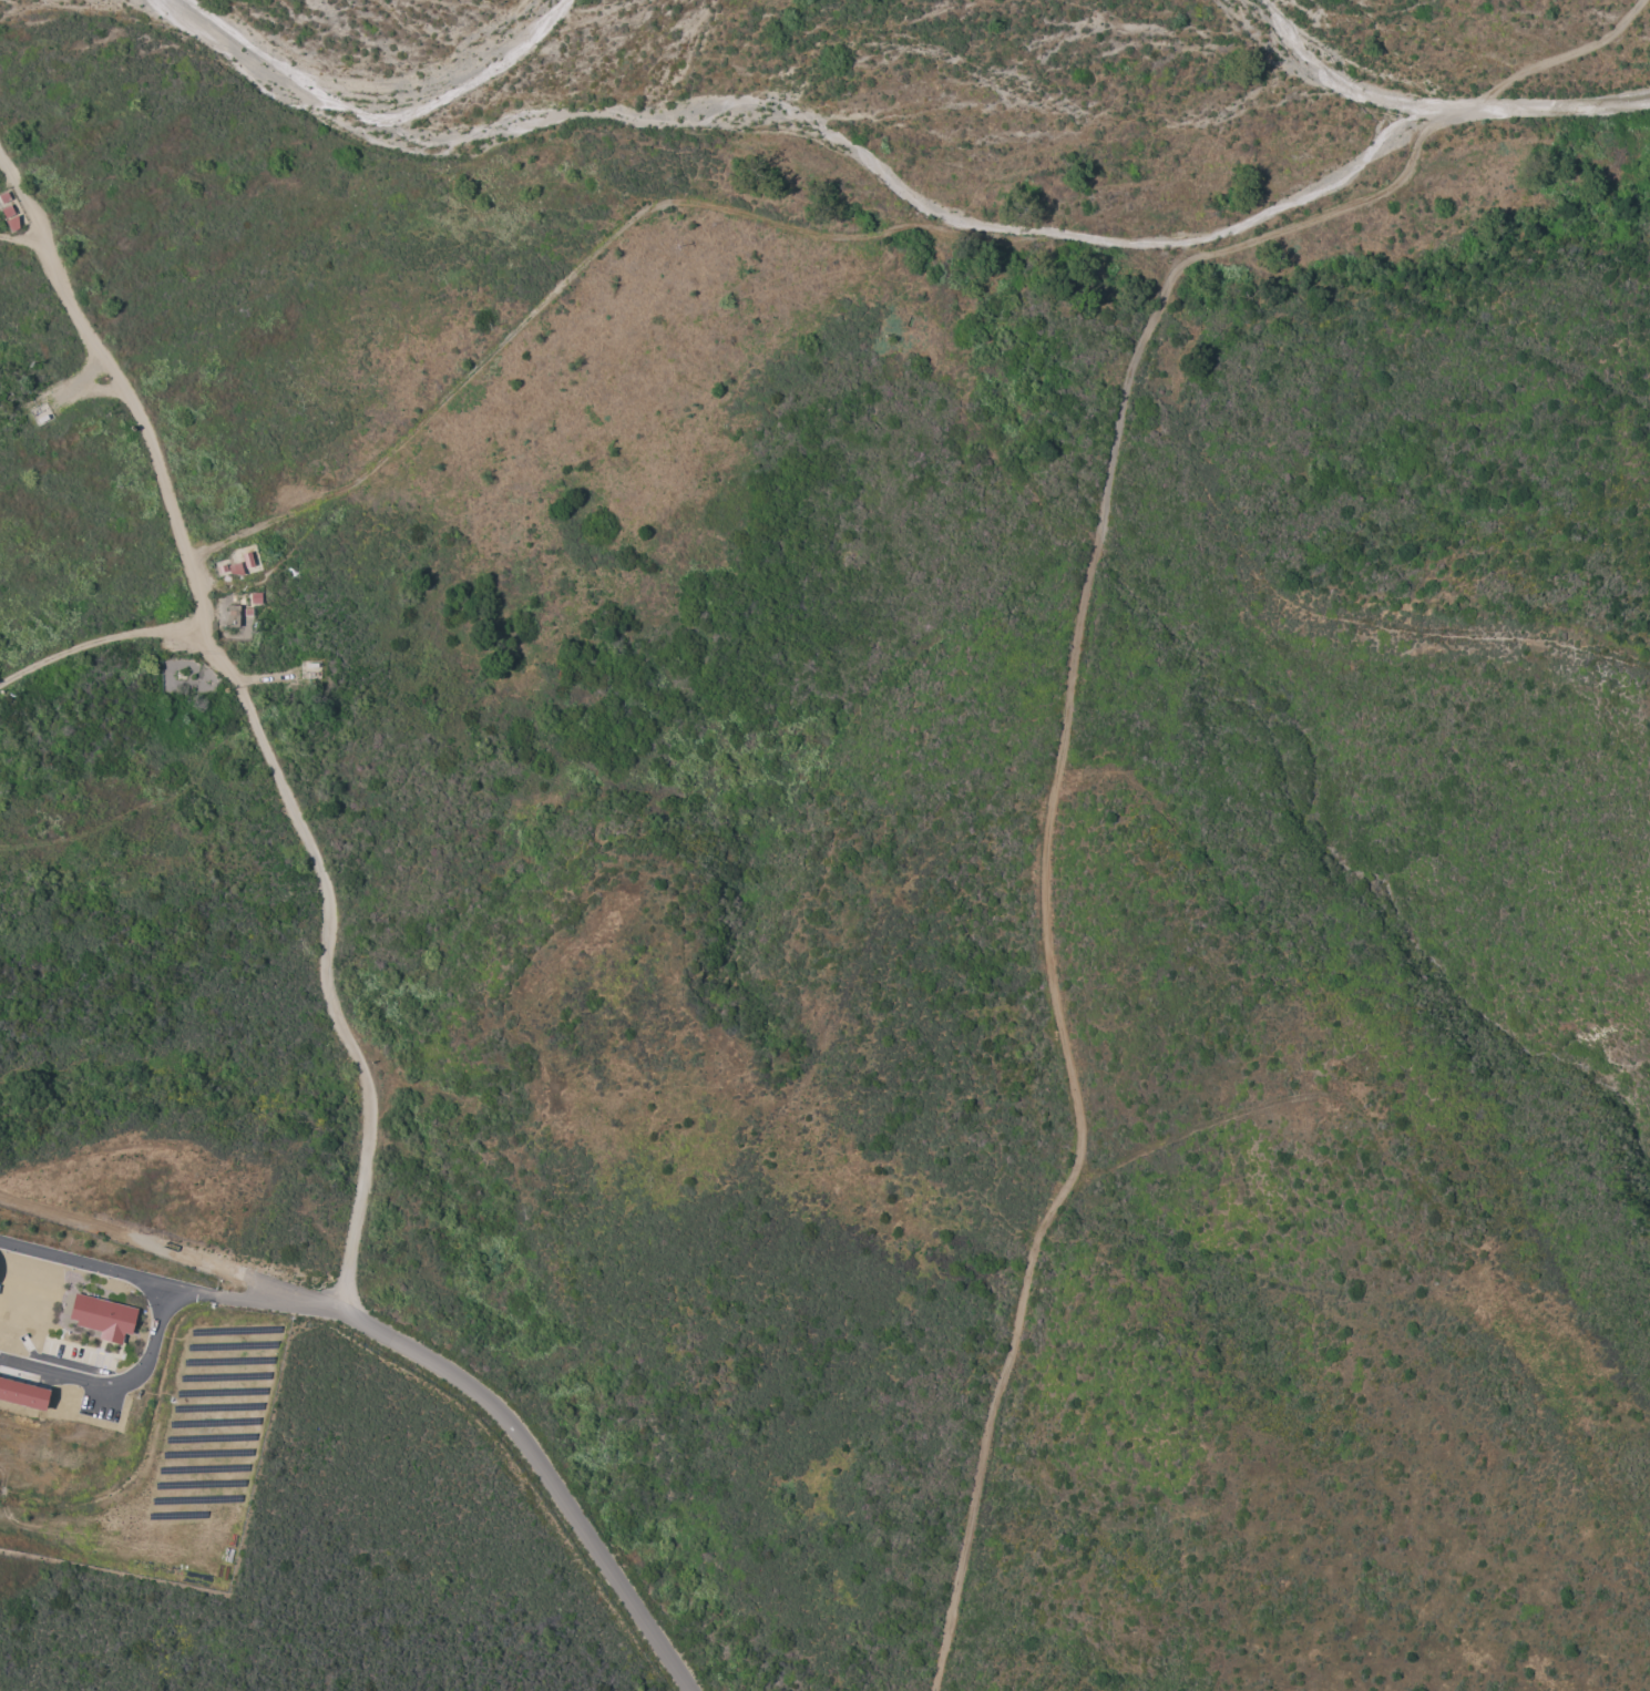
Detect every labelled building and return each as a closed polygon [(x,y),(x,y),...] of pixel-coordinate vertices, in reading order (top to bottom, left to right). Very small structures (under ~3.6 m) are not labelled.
[(136,1308),(75,1294),(68,1323),(101,1331),(99,1340),(120,1344),(122,1334),(130,1336),(136,1308)] [(43,1409),(47,1388),(0,1378),(0,1400),(43,1409)]
